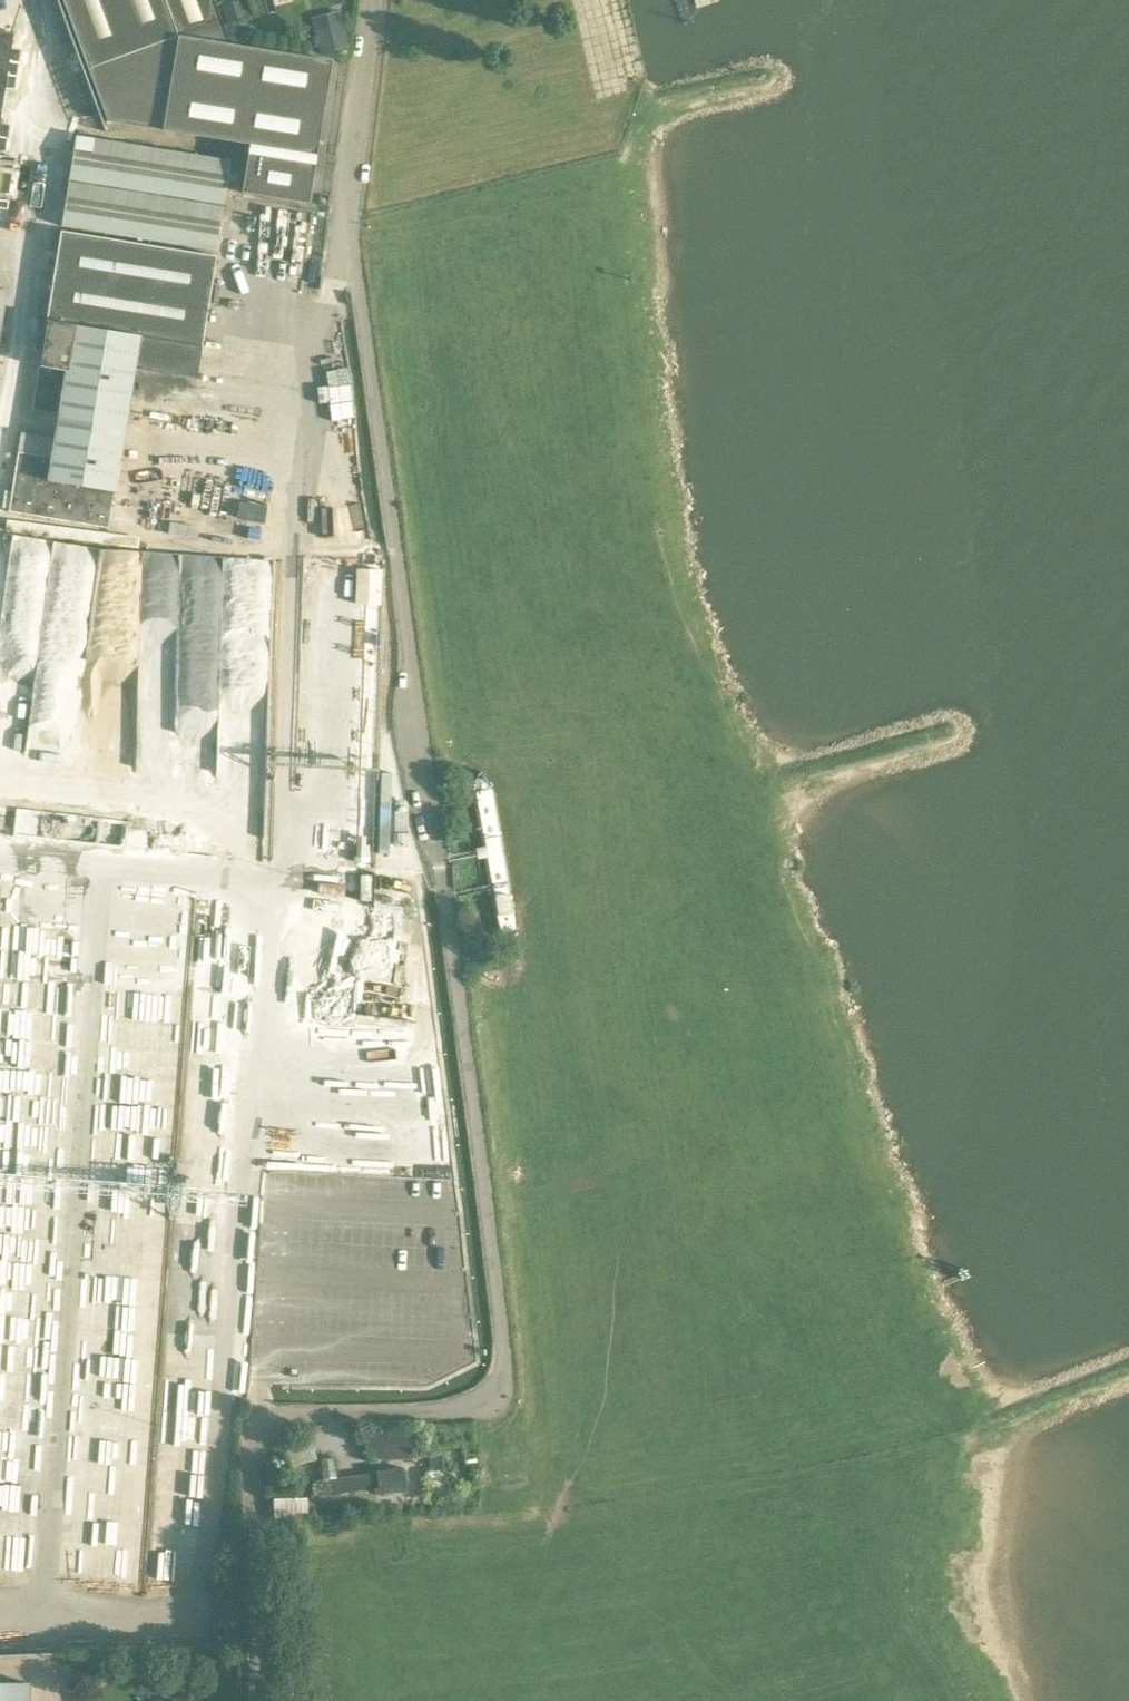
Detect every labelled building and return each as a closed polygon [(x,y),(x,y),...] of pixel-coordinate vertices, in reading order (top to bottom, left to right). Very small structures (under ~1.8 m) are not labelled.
[(107,121),(315,155),(331,61),(227,43),(172,34),(160,0),(62,0),(107,121)] [(320,54),(349,47),(342,22),(314,29),(320,54)] [(12,33),(0,31),(0,109),(12,33)] [(60,226),(216,251),(230,161),(75,136),(60,226)] [(314,164),(247,153),(241,192),(307,203),(314,164)] [(31,409),(57,414),(50,457),(18,451),(8,510),(106,527),(133,368),(196,379),(200,345),(215,257),(61,230),(31,409)] [(238,517),(263,522),(265,507),(240,503),(238,517)] [(373,661),(373,626),(349,626),(349,661),(373,661)] [(483,862),(505,858),(490,770),(467,774),(483,862)] [(498,950),(521,946),(505,858),(483,862),(498,950)] [(404,940),(404,911),(383,910),(383,940),(404,940)] [(405,1431),(362,1430),(361,1456),(404,1457),(405,1431)] [(290,1440),(298,1462),(316,1455),(308,1434),(290,1440)] [(313,1500),(405,1489),(403,1469),(311,1480),(313,1500)] [(307,1517),(306,1497),(273,1498),(274,1519),(307,1517)] [(29,1682),(0,1682),(0,1700),(29,1700),(29,1682)]
